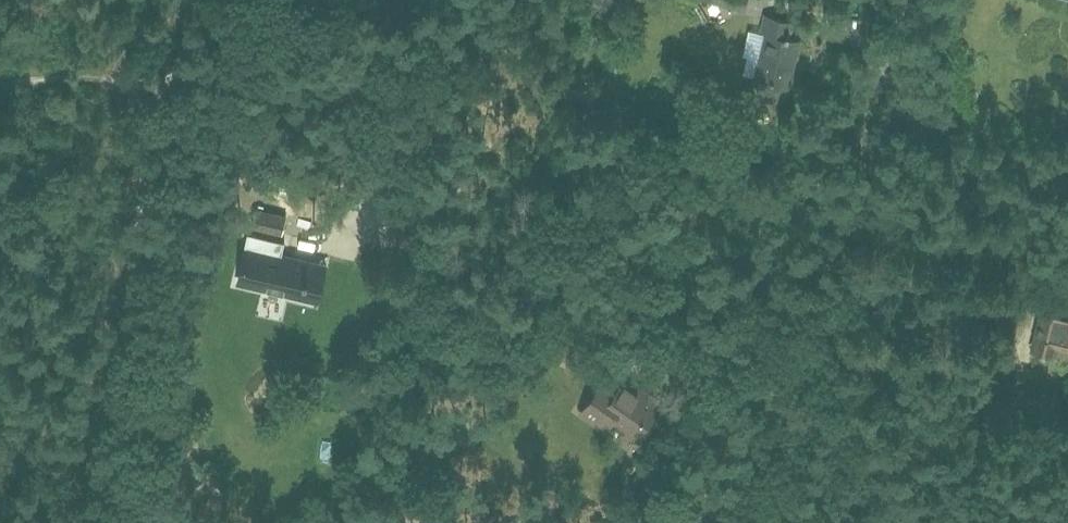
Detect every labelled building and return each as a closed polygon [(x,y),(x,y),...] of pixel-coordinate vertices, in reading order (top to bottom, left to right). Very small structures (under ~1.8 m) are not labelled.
[(745,9),(748,0),(710,0),(745,9)] [(786,100),(800,41),(790,39),(794,22),(766,15),(762,34),(768,35),(754,92),(786,100)] [(253,228),(282,234),(286,215),(257,208),(253,228)] [(311,260),(281,253),(284,238),(250,230),(246,245),(244,244),(236,280),(266,287),(266,290),(283,294),(283,291),(303,295),(311,260)] [(1057,346),(1067,349),(1067,303),(1048,297),(1034,351),(1054,356),(1057,346)] [(619,387),(606,377),(581,412),(605,429),(611,420),(639,439),(663,405),(625,379),(619,387)]
